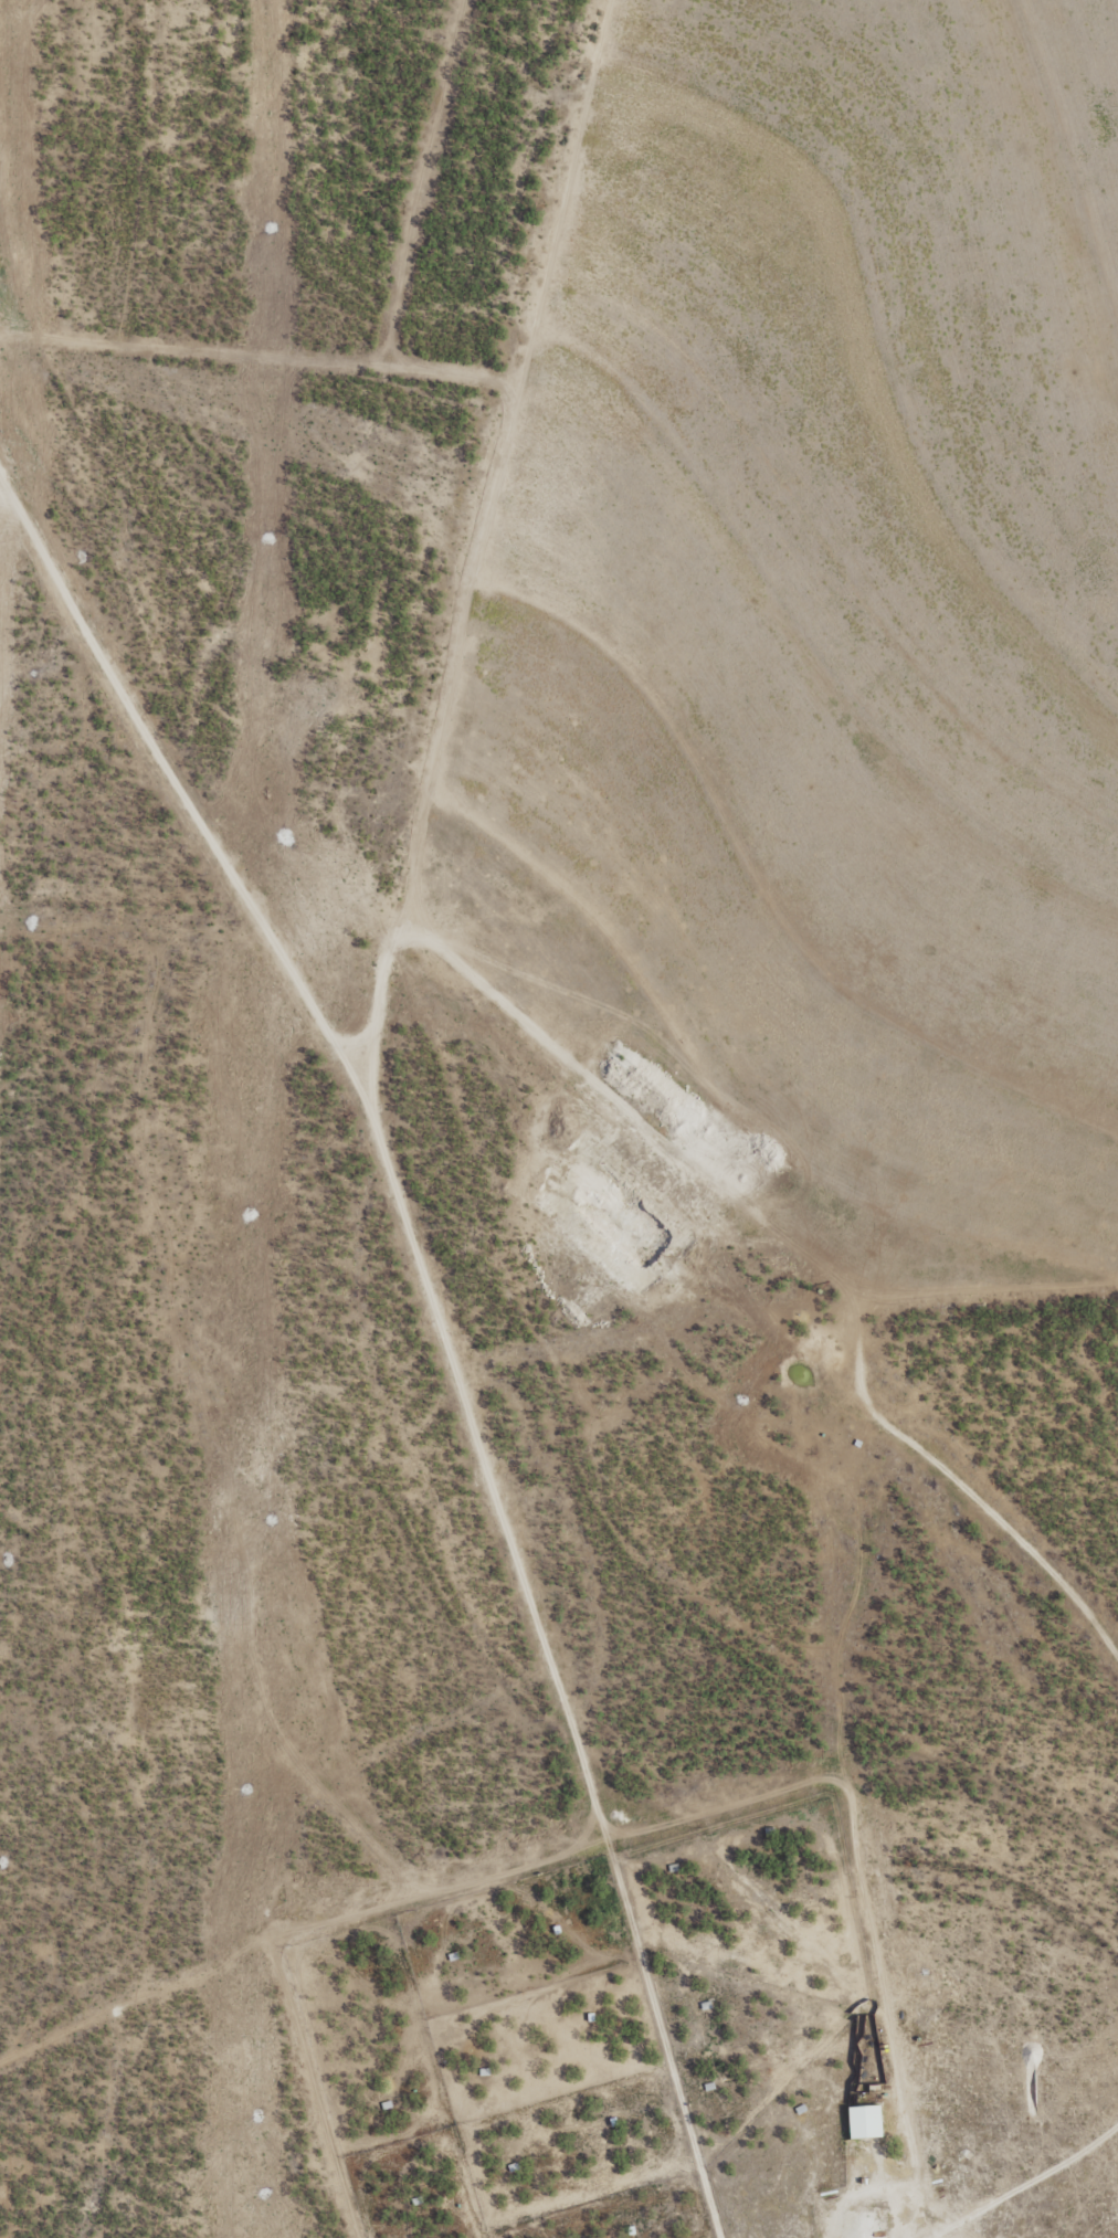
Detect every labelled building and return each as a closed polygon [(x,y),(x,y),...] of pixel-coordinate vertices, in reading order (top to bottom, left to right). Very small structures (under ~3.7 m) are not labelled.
[(849,2107),(850,2139),(883,2137),(881,2105),(849,2107)]
